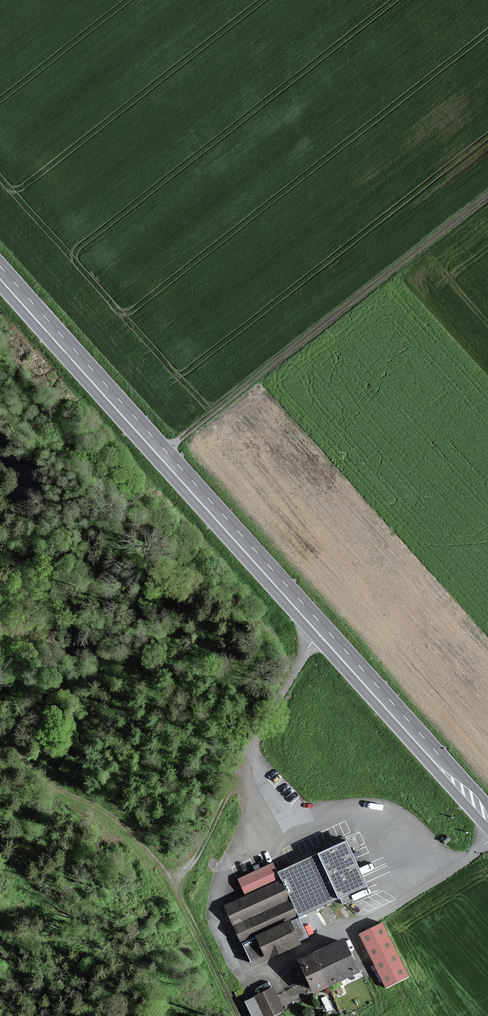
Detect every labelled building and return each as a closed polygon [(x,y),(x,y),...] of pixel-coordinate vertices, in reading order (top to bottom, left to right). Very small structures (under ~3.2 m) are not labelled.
[(365,886),(345,842),(316,855),(336,899),(365,886)] [(336,899),(316,855),(276,874),(296,918),(336,899)] [(295,941),(305,937),(296,918),(276,874),(272,864),(238,879),(246,897),(226,907),(250,961),(264,954),(266,958),(296,944),(295,941)] [(408,977),(381,924),(358,935),(385,989),(408,977)] [(357,972),(342,940),(313,954),(328,986),(357,972)] [(312,994),(328,986),(313,954),(297,961),(298,963),(295,965),(301,976),(303,975),(312,994)] [(255,996),(264,1015),(273,1015),(283,1012),(273,988),(255,996)]
